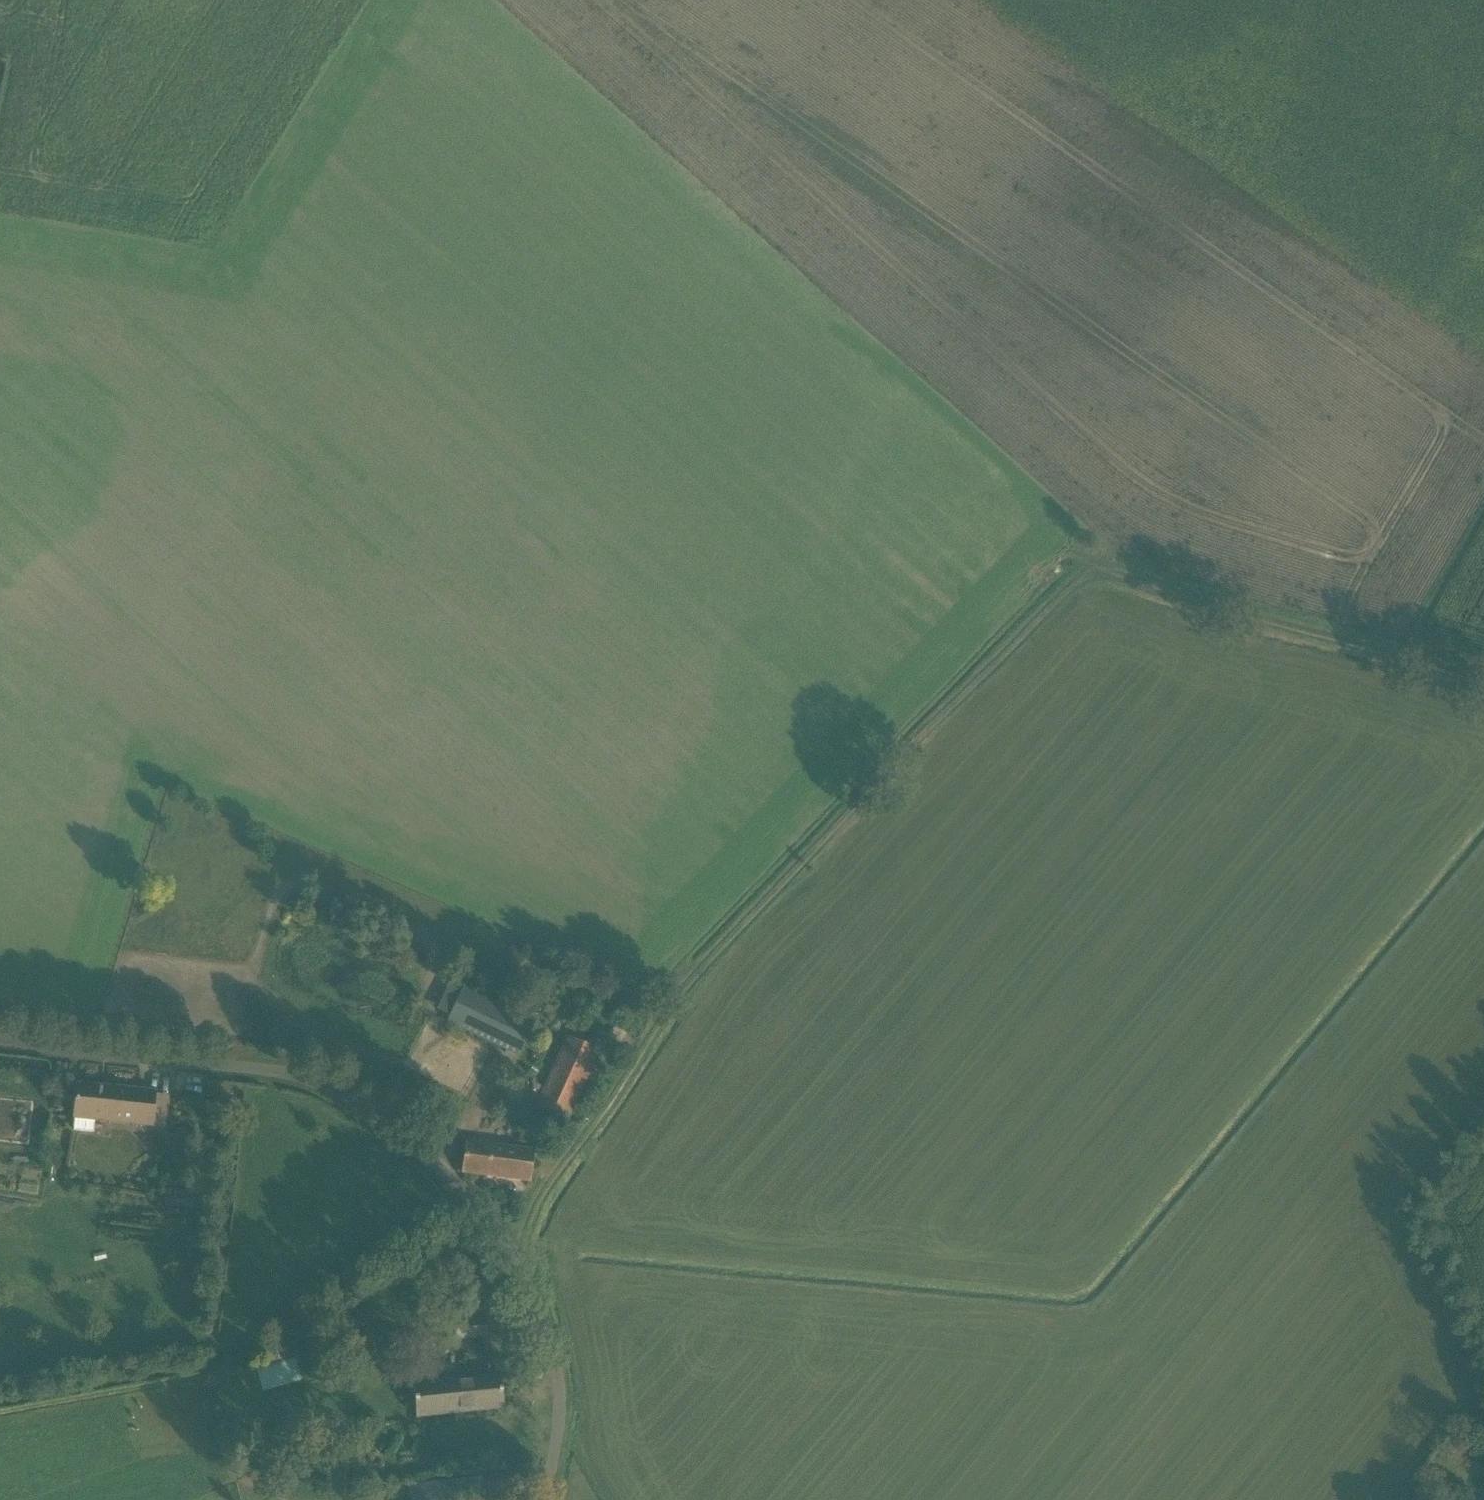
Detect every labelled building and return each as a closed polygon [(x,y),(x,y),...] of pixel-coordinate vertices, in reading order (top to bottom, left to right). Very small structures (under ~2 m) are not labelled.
[(520,1056),(536,1021),(464,987),(447,1021),(520,1056)] [(590,1044),(599,1048),(605,1035),(596,1031),(590,1044)] [(536,1110),(566,1123),(599,1050),(569,1037),(536,1110)] [(78,1084),(73,1130),(94,1132),(95,1121),(164,1128),(167,1097),(155,1096),(155,1093),(78,1084)] [(29,1144),(33,1102),(0,1098),(0,1141),(29,1144)] [(535,1152),(466,1142),(462,1173),(531,1182),(535,1152)] [(258,1368),(264,1389),(302,1378),(296,1357),(258,1368)] [(500,1376),(491,1377),(413,1385),(417,1417),(504,1408),(500,1376)] [(491,1499),(512,1499),(510,1483),(490,1485),(489,1476),(414,1483),(416,1499),(490,1499),(491,1499)]
